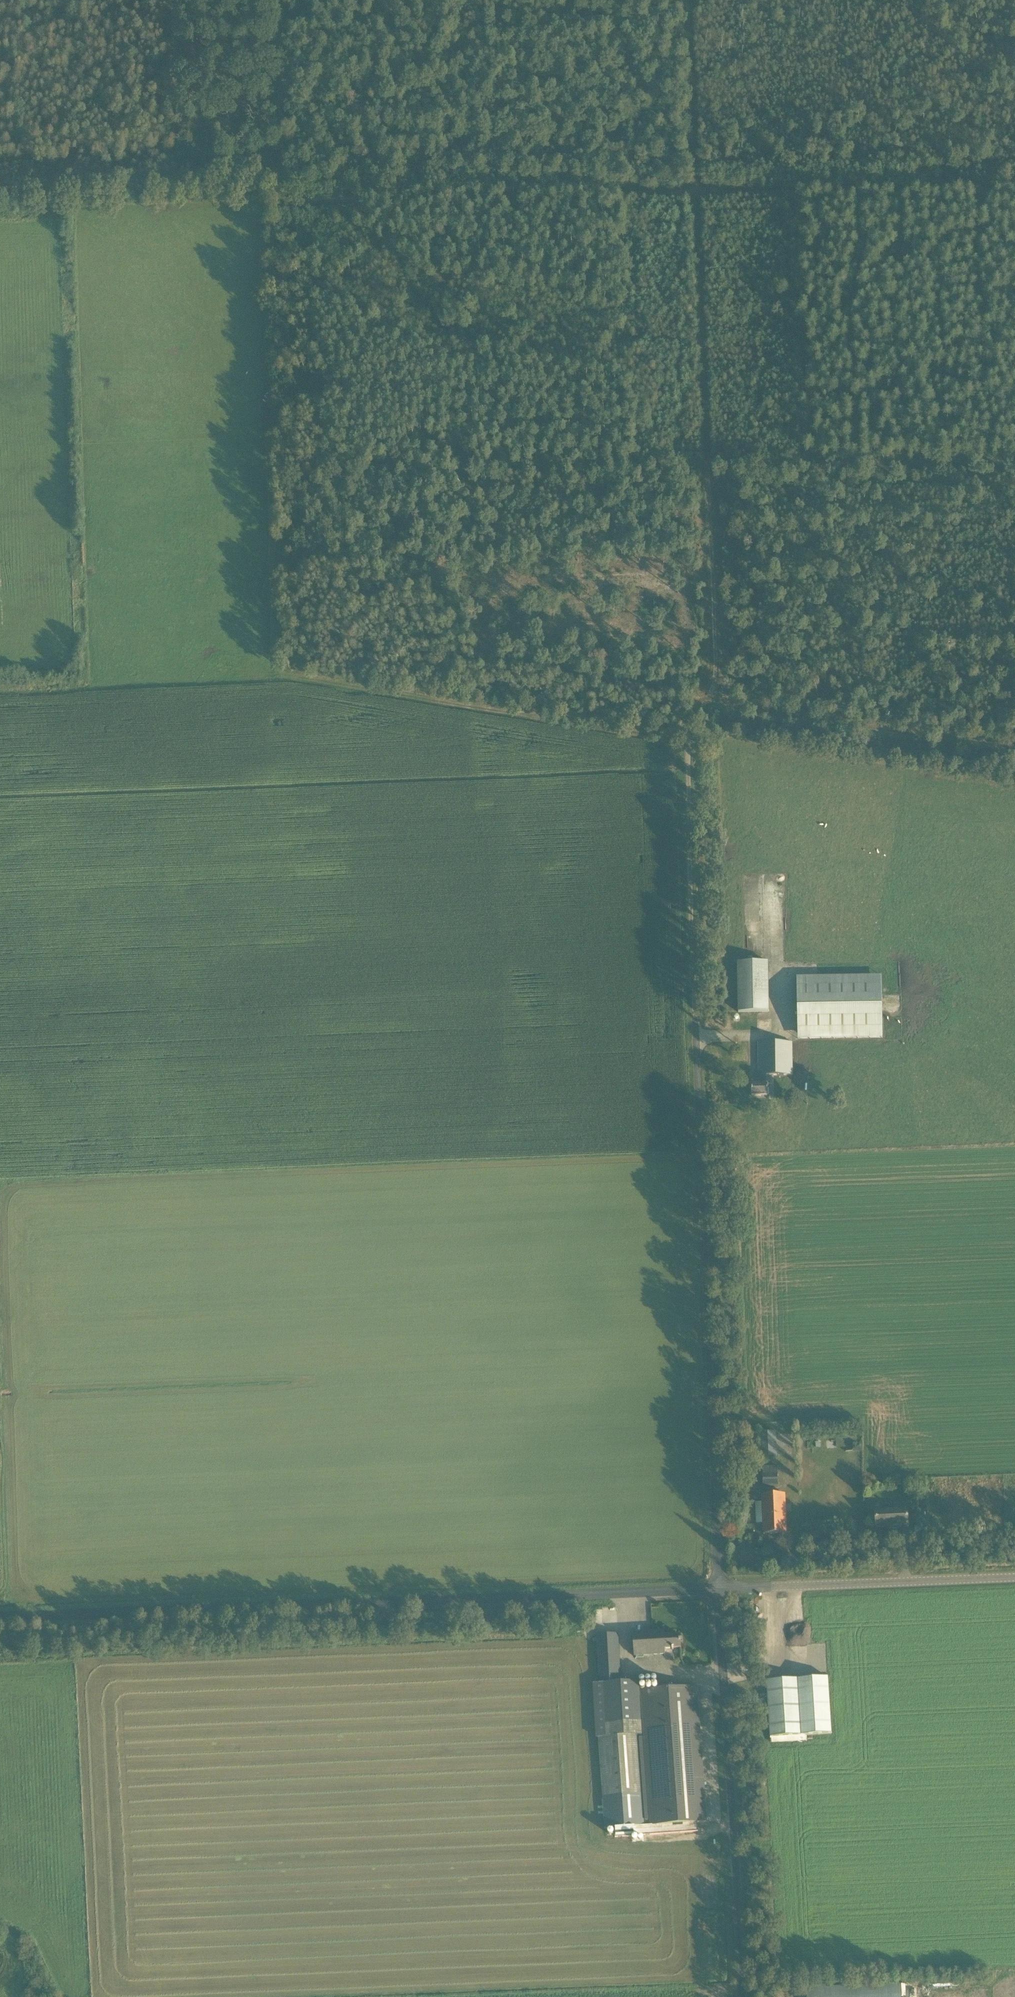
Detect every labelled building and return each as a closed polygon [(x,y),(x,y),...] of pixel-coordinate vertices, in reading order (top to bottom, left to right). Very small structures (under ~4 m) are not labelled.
[(737,963),(738,1013),(768,1012),(767,962),(737,963)] [(797,977),(798,1040),(882,1038),(881,975),(797,977)] [(898,1010),(899,995),(882,995),(882,1009),(898,1010)] [(752,1084),(751,1084),(752,1096),(767,1096),(767,1084),(772,1084),(772,1076),(792,1076),(792,1043),(758,1043),(758,1075),(751,1075),(752,1084)] [(759,1433),(760,1457),(777,1456),(775,1433),(759,1433)] [(763,1467),(763,1485),(778,1485),(777,1467),(763,1467)] [(762,1495),(763,1534),(786,1534),(785,1494),(762,1495)] [(894,1509),(875,1510),(875,1518),(876,1528),(889,1527),(889,1529),(908,1528),(907,1506),(894,1506),(894,1509)] [(921,1526),(915,1526),(915,1540),(928,1540),(927,1538),(927,1526),(921,1526)] [(652,1655),(652,1662),(665,1661),(665,1649),(681,1648),(680,1635),(664,1636),(663,1631),(633,1633),(634,1656),(652,1655)] [(707,1822),(697,1686),(639,1690),(638,1681),(620,1682),(618,1634),(597,1635),(599,1683),(589,1684),(590,1716),(596,1740),(602,1799),(641,1796),(643,1826),(707,1822)] [(767,1681),(770,1738),(831,1734),(828,1677),(767,1681)] [(807,1996),(900,1996),(899,1985),(807,1988),(807,1996)]
